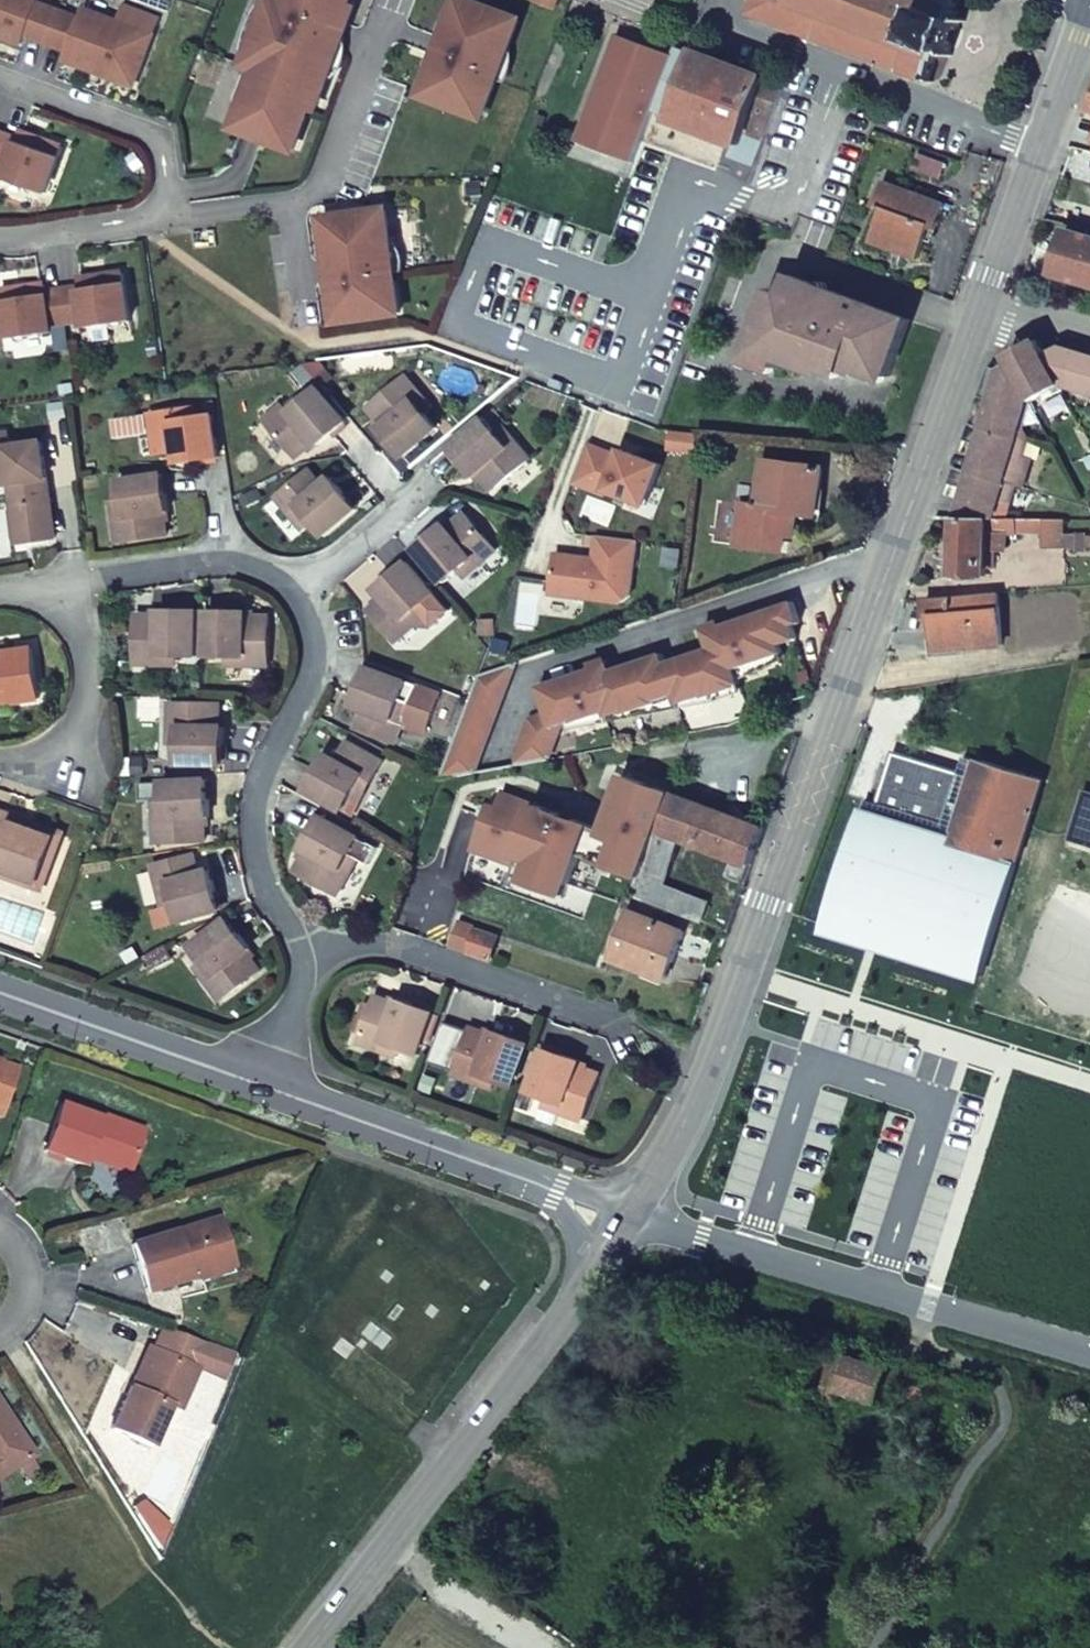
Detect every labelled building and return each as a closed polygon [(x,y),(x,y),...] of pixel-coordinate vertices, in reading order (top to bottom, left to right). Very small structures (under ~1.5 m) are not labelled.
[(25,43),(28,34),(48,42),(60,9),(40,1),(41,0),(0,0),(0,34),(25,43)] [(247,65),(258,69),(244,109),(250,111),(244,129),(296,148),(311,109),(316,110),(356,2),(351,0),(270,0),(247,65)] [(520,17),(473,0),(467,0),(461,17),(454,14),(431,75),(438,78),(431,96),(483,115),(520,17)] [(454,14),(461,17),(467,0),(459,0),(454,14)] [(753,13),(930,80),(937,59),(943,62),(945,54),(950,55),(964,20),(959,18),(963,9),(957,7),(960,0),(758,0),(753,13)] [(81,16),(60,9),(48,42),(69,49),(66,58),(136,84),(154,34),(84,8),(81,16)] [(677,43),(651,113),(741,145),(745,133),(765,140),(781,96),(785,84),(677,43)] [(438,78),(431,75),(424,94),(431,96),(438,78)] [(250,111),(244,109),(237,126),(244,129),(250,111)] [(3,131),(0,140),(0,168),(8,171),(6,177),(48,193),(65,146),(22,131),(20,137),(3,131)] [(741,145),(760,152),(765,140),(745,133),(741,145)] [(1002,165),(987,159),(982,174),(997,181),(1002,165)] [(937,229),(945,209),(917,199),(919,194),(883,180),(874,206),(883,209),(871,242),(895,251),(897,245),(921,254),(930,226),(937,229)] [(917,199),(945,209),(947,204),(919,194),(917,199)] [(346,320),(401,312),(387,209),(332,216),(334,236),(327,237),(336,301),(343,301),(346,320)] [(334,236),(332,216),(325,217),(327,237),(334,236)] [(1068,230),(1056,274),(1089,283),(1089,236),(1068,230)] [(82,286),(65,288),(70,323),(86,321),(87,326),(132,321),(125,272),(81,279),(82,286)] [(794,297),(800,280),(793,277),(787,294),(794,297)] [(911,321),(800,280),(794,297),(787,294),(773,289),(747,358),(776,369),(780,358),(810,369),(810,367),(823,371),(825,365),(844,372),(846,369),(860,373),(862,366),(889,376),(911,321)] [(48,284),(2,290),(10,339),(55,333),(54,326),(70,323),(65,288),(48,291),(48,284)] [(343,301),(336,301),(339,321),(346,320),(343,301)] [(1034,339),(1009,354),(1031,395),(1033,399),(1062,384),(1039,341),(1034,339)] [(1039,341),(1062,384),(1089,392),(1089,356),(1039,341)] [(1009,354),(993,363),(982,393),(989,395),(981,425),(1021,437),(1031,395),(1009,354)] [(325,369),(316,360),(302,363),(304,364),(314,376),(315,378),(325,369)] [(314,376),(304,364),(291,374),(302,387),(314,376)] [(370,409),(379,419),(384,426),(380,430),(399,452),(404,459),(440,430),(428,415),(417,403),(423,398),(406,379),(370,409)] [(300,460),(310,452),(317,446),(320,450),(341,432),(349,426),(318,390),(303,403),(292,413),(287,407),(268,423),(300,460)] [(299,397),(287,407),(292,413),(303,403),(299,397)] [(434,410),(423,398),(417,403),(428,415),(434,410)] [(189,452),(190,461),(213,458),(223,456),(216,415),(199,418),(198,408),(156,415),(162,456),(181,453),(189,452)] [(384,426),(379,419),(374,423),(380,430),(384,426)] [(497,434),(484,419),(450,448),(456,455),(476,478),(480,474),(494,492),(529,460),(512,440),(506,444),(497,434)] [(1030,440),(1021,437),(981,425),(971,423),(965,439),(981,444),(973,471),(1017,483),(1024,486),(1033,457),(1026,455),(1030,440)] [(350,428),(349,426),(341,432),(343,435),(350,428)] [(502,429),(497,434),(506,444),(512,440),(502,429)] [(31,542),(60,538),(45,442),(16,446),(13,433),(0,435),(0,478),(14,475),(15,483),(21,483),(31,542)] [(317,446),(310,452),(313,455),(320,450),(317,446)] [(450,448),(445,451),(452,459),(456,455),(450,448)] [(182,462),(190,461),(189,452),(181,453),(182,462)] [(400,462),(404,459),(399,452),(395,456),(400,462)] [(738,545),(777,550),(779,534),(792,535),(795,513),(806,515),(810,492),(819,493),(822,469),(764,462),(757,507),(742,505),(738,545)] [(973,471),(955,466),(949,482),(967,487),(959,516),(1007,518),(1017,483),(973,471)] [(15,483),(14,475),(0,478),(0,485),(15,483)] [(169,485),(167,475),(122,481),(125,501),(127,517),(119,519),(121,544),(171,536),(168,519),(167,510),(172,510),(169,485)] [(279,487),(286,495),(300,483),(293,475),(279,487)] [(326,538),(358,513),(352,507),(338,489),(328,497),(321,489),(310,475),(300,483),(286,495),(281,499),(308,531),(315,526),(326,538)] [(331,481),(321,489),(328,497),(338,489),(331,481)] [(24,543),(31,542),(21,483),(15,483),(24,543)] [(810,492),(806,515),(817,516),(819,493),(810,492)] [(127,517),(125,501),(117,502),(119,519),(127,517)] [(352,507),(358,513),(363,509),(357,502),(352,507)] [(446,586),(462,572),(474,562),(479,568),(498,551),(467,515),(454,526),(449,530),(446,527),(417,551),(446,586)] [(1065,519),(1007,518),(959,516),(958,575),(988,574),(988,566),(995,565),(996,548),(1008,547),(1008,531),(1021,531),(1021,529),(1047,529),(1048,547),(1065,546),(1065,519)] [(474,562),(462,572),(467,578),(479,568),(474,562)] [(393,594),(387,601),(372,614),(400,645),(424,623),(434,633),(453,616),(408,565),(402,570),(385,585),(393,594)] [(379,591),(387,601),(393,594),(385,585),(379,591)] [(996,593),(927,598),(930,619),(934,619),(937,651),(1003,644),(996,593)] [(519,754),(521,765),(550,759),(554,728),(574,721),(575,723),(607,712),(609,717),(625,712),(626,714),(656,702),(657,703),(677,695),(680,704),(705,696),(706,698),(737,687),(737,685),(741,683),(736,670),(784,653),(780,645),(798,639),(794,625),(801,623),(794,602),(720,627),(726,643),(666,663),(661,646),(619,660),(625,676),(599,685),(593,668),(539,688),(549,714),(532,719),(519,754)] [(136,663),(160,663),(160,655),(181,656),(198,657),(198,611),(181,610),(161,610),(160,615),(153,615),(136,615),(136,663)] [(225,611),(208,611),(208,656),(226,657),(244,658),(244,666),(270,666),(270,617),(254,616),(246,616),(246,611),(225,611)] [(19,703),(41,700),(35,649),(0,653),(0,705),(19,703)] [(160,655),(160,663),(181,664),(181,656),(160,655)] [(244,658),(226,657),(226,666),(244,666),(244,658)] [(471,701),(443,779),(477,772),(518,661),(482,674),(471,701)] [(370,670),(359,698),(370,702),(367,710),(360,730),(398,744),(409,718),(431,727),(443,697),(370,670)] [(370,702),(359,698),(355,706),(367,710),(370,702)] [(179,764),(224,765),(224,748),(224,730),(219,730),(219,720),(219,703),(171,702),(171,727),(178,727),(178,745),(179,764)] [(19,708),(19,703),(0,705),(0,711),(19,708)] [(317,779),(310,793),(347,813),(356,797),(365,803),(386,765),(350,744),(339,763),(335,770),(325,765),(317,779)] [(905,756),(895,753),(891,766),(901,769),(905,756)] [(984,976),(1043,780),(992,763),(980,760),(974,778),(960,774),(905,756),(901,769),(891,766),(879,803),(868,800),(830,930),(921,958),(984,976)] [(335,770),(339,763),(329,757),(325,765),(335,770)] [(304,790),(310,793),(317,779),(312,776),(304,790)] [(637,874),(667,885),(683,842),(751,867),(765,829),(626,777),(613,811),(606,831),(575,820),(571,831),(580,834),(577,842),(586,845),(587,843),(600,848),(596,860),(637,874)] [(209,797),(208,780),(162,783),(164,802),(164,819),(156,819),(157,843),(206,841),(205,826),(204,819),(210,818),(209,797)] [(553,841),(563,815),(502,792),(497,807),(489,804),(473,849),(514,864),(517,855),(533,861),(530,870),(570,885),(580,854),(581,851),(553,841)] [(357,818),(365,803),(356,797),(347,813),(357,818)] [(164,819),(164,802),(155,802),(156,819),(164,819)] [(0,861),(0,868),(40,881),(56,838),(16,824),(18,816),(0,810),(0,853),(3,854),(0,861)] [(575,820),(563,815),(553,841),(581,851),(580,854),(596,860),(600,848),(587,843),(586,845),(577,842),(580,834),(571,831),(575,820)] [(0,868),(0,878),(43,892),(67,833),(18,816),(16,824),(56,838),(40,881),(0,868)] [(311,831),(316,834),(324,819),(319,816),(311,831)] [(342,898),(354,875),(347,871),(355,856),(364,841),(324,819),(316,834),(306,853),(310,855),(307,861),(300,874),(342,898)] [(302,858),(307,861),(310,855),(306,853),(302,858)] [(180,922),(220,911),(216,894),(212,880),(200,884),(198,874),(192,854),(153,865),(165,907),(175,905),(180,922)] [(347,871),(354,875),(362,860),(355,856),(347,871)] [(570,885),(530,870),(525,881),(566,896),(570,885)] [(210,871),(198,874),(200,884),(212,880),(210,871)] [(630,895),(702,921),(710,900),(667,885),(637,874),(630,895)] [(216,894),(220,911),(227,909),(222,892),(216,894)] [(683,932),(628,911),(612,957),(666,978),(683,932)] [(231,916),(228,920),(239,933),(242,930),(231,916)] [(239,933),(228,920),(193,947),(204,962),(214,975),(208,980),(223,1001),(261,972),(252,960),(246,953),(251,949),(239,933)] [(451,946),(468,953),(477,927),(478,925),(460,920),(451,946)] [(468,953),(491,961),(500,935),(477,927),(468,953)] [(257,956),(251,949),(246,953),(252,960),(257,956)] [(214,975),(204,962),(197,967),(208,980),(214,975)] [(420,1057),(426,1041),(434,1017),(418,1010),(399,1003),(398,1007),(377,1000),(361,1044),(382,1053),(386,1044),(402,1050),(420,1057)] [(418,1010),(434,1017),(436,1012),(419,1005),(418,1010)] [(426,1041),(433,1045),(443,1020),(434,1017),(426,1041)] [(454,1071),(477,1080),(479,1073),(494,1078),(513,1085),(528,1043),(495,1032),(493,1036),(483,1033),(469,1027),(454,1071)] [(485,1028),(483,1033),(493,1036),(495,1032),(485,1028)] [(399,1059),(402,1050),(386,1044),(382,1053),(399,1059)] [(529,1090),(549,1098),(563,1102),(560,1110),(583,1119),(599,1074),(584,1070),(575,1066),(577,1062),(544,1050),(529,1090)] [(479,1073),(477,1080),(492,1085),(494,1078),(479,1073)] [(563,1102),(549,1098),(546,1105),(560,1110),(563,1102)] [(89,1153),(131,1168),(143,1129),(102,1114),(100,1118),(63,1104),(46,1152),(85,1166),(87,1159),(89,1153)] [(128,1175),(131,1168),(89,1153),(87,1159),(128,1175)] [(149,1291),(191,1276),(188,1269),(229,1254),(214,1213),(132,1242),(149,1291)] [(188,1269),(191,1276),(232,1262),(229,1254),(188,1269)] [(109,1427),(151,1446),(168,1406),(179,1410),(197,1367),(207,1344),(161,1327),(152,1347),(139,1376),(133,1373),(109,1427)] [(222,1378),(232,1353),(207,1344),(197,1367),(222,1378)] [(145,1345),(133,1373),(139,1376),(152,1347),(145,1345)] [(902,1371),(830,1350),(819,1391),(837,1397),(840,1388),(878,1399),(884,1381),(898,1385),(900,1378),(907,1379),(909,1370),(903,1368),(902,1371)] [(964,1413),(970,1402),(906,1381),(902,1393),(964,1413)] [(28,1456),(0,1412),(0,1474),(28,1456)]
